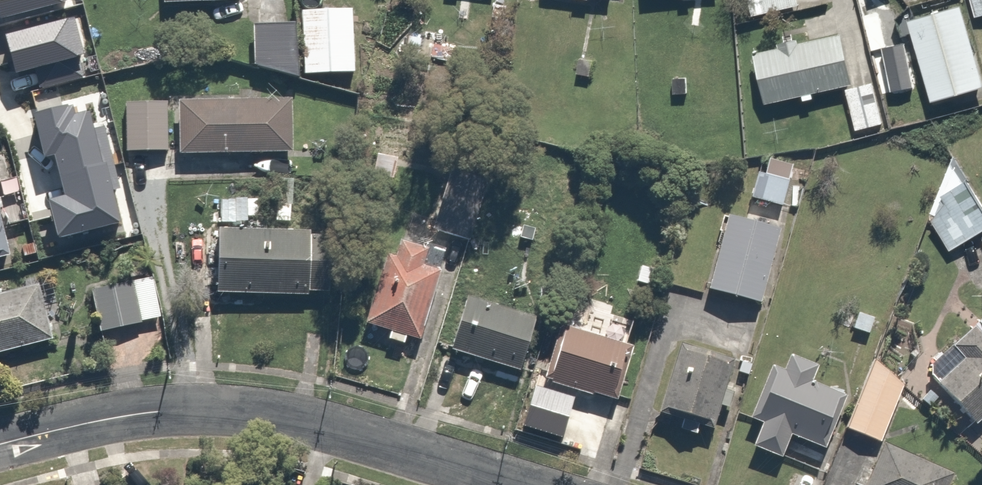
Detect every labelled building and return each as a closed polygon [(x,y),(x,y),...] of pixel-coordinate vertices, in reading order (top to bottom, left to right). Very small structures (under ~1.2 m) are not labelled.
[(1,18),(68,0),(0,0),(0,13),(1,18)] [(750,25),(804,15),(801,0),(746,0),(750,25)] [(974,22),(981,20),(981,0),(967,0),(974,22)] [(909,27),(915,44),(930,96),(933,108),(981,93),(981,66),(966,10),(909,27)] [(352,14),(303,15),(303,30),(304,70),(304,77),(304,78),(353,77),(352,14)] [(75,15),(6,33),(16,72),(85,54),(75,15)] [(255,73),(304,84),(304,78),(304,77),(304,70),(303,30),(254,31),(255,73)] [(845,89),(861,86),(851,34),(802,43),(800,31),(774,36),(777,53),(752,58),(761,105),(845,89)] [(930,96),(915,44),(873,56),(889,108),(930,96)] [(73,102),(33,113),(45,157),(55,154),(60,173),(105,161),(91,109),(76,113),(73,102)] [(168,104),(124,103),(123,154),(167,154),(168,104)] [(284,103),(182,103),(182,160),(284,161),(284,103)] [(105,161),(60,173),(66,195),(49,200),(59,237),(122,220),(105,161)] [(956,170),(913,198),(952,257),(981,237),(981,210),(956,170)] [(791,187),(759,176),(749,207),(782,217),(791,187)] [(484,197),(443,184),(427,236),(468,248),(484,197)] [(14,257),(0,212),(0,261),(14,257)] [(780,235),(724,222),(706,298),(762,311),(780,235)] [(330,239),(216,234),(213,297),(327,302),(330,239)] [(395,260),(385,257),(365,327),(388,333),(386,341),(409,347),(412,339),(423,343),(441,278),(424,273),(429,253),(399,245),(395,260)] [(153,276),(86,289),(95,337),(162,324),(153,276)] [(53,343),(41,290),(0,300),(0,355),(53,343)] [(542,320),(462,299),(447,357),(527,378),(542,320)] [(926,370),(974,429),(981,423),(981,324),(926,370)] [(634,349),(561,328),(544,388),(616,409),(634,349)] [(739,363),(675,346),(655,422),(718,439),(739,363)] [(866,357),(850,402),(839,432),(875,445),(882,447),(909,372),(866,357)] [(788,372),(772,366),(751,425),(762,429),(754,452),(784,463),(792,440),(831,454),(839,432),(850,402),(809,387),(817,366),(793,358),(788,372)] [(875,445),(861,484),(950,484),(955,473),(882,447),(875,445)]
